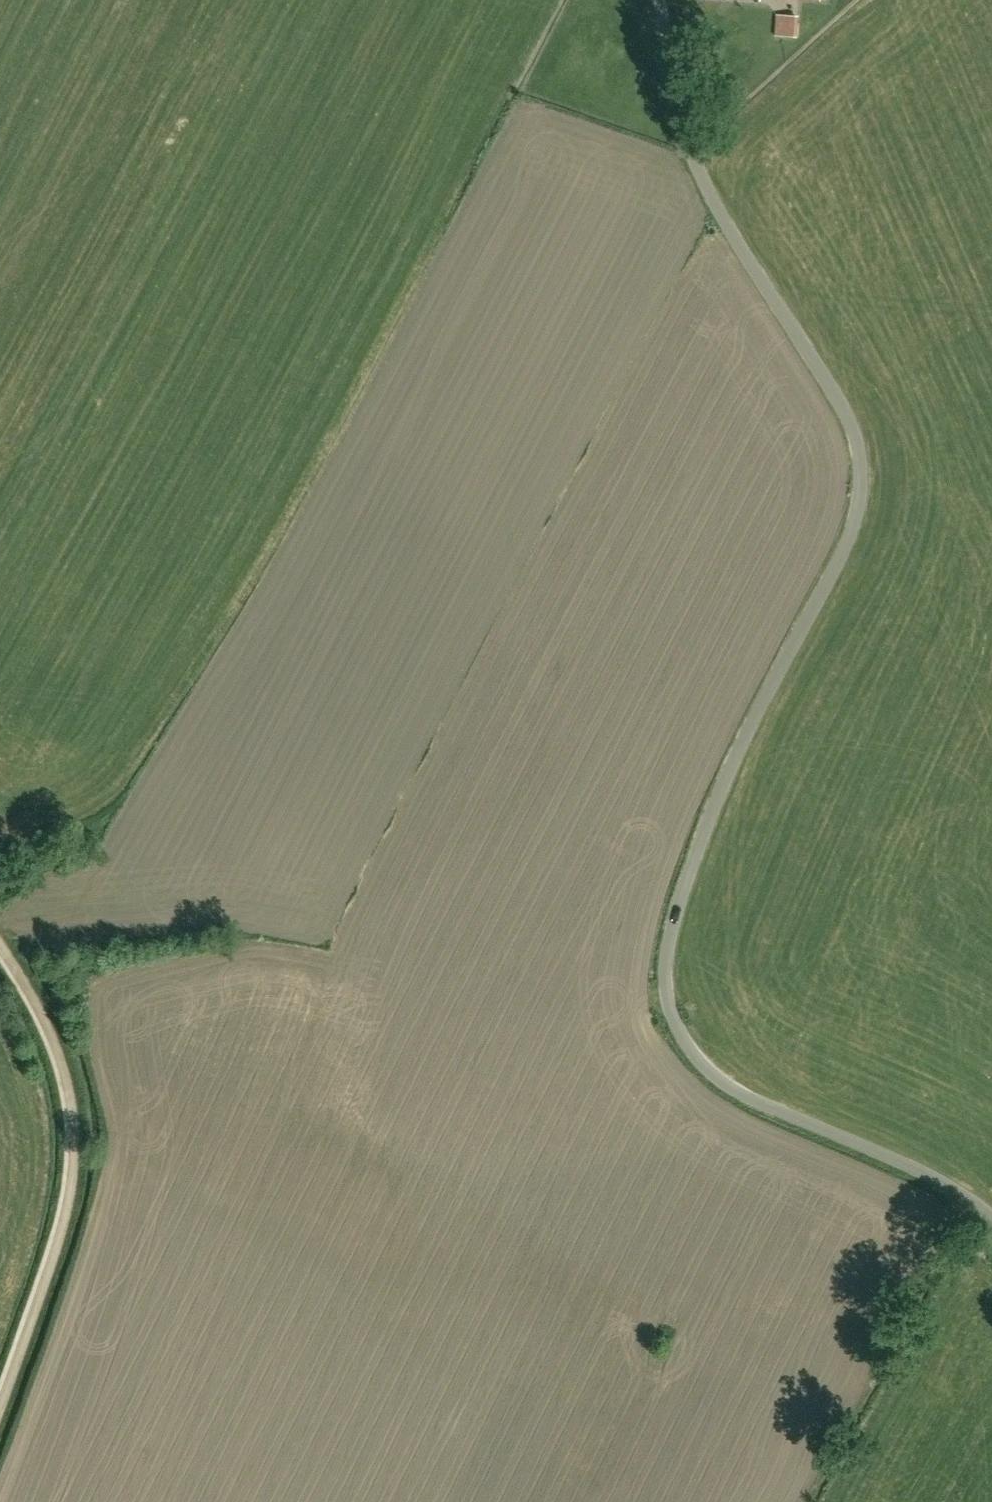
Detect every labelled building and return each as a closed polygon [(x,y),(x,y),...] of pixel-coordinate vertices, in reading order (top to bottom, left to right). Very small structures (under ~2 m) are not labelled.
[(775,28),(781,28),(781,36),(797,37),(799,16),(776,14),(775,28)]
